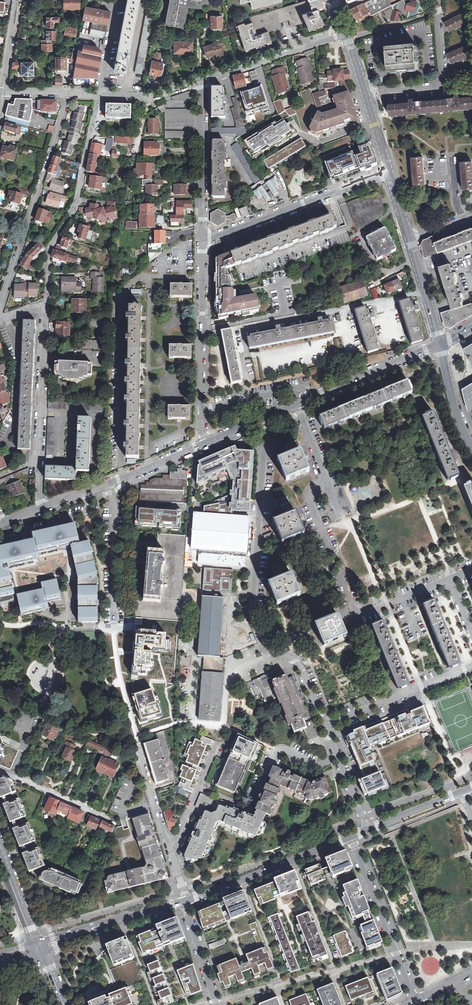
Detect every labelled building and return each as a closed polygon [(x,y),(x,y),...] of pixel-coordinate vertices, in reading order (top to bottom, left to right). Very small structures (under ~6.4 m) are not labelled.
[(64,8),(79,8),(79,0),(64,0),(64,8)] [(125,12),(114,70),(126,72),(136,14),(139,0),(127,0),(125,12)] [(188,6),(197,8),(201,7),(200,4),(209,2),(208,0),(170,0),(165,24),(184,27),(188,6)] [(246,10),(247,15),(283,7),(281,1),(252,8),(250,0),(241,3),(240,0),(228,0),(231,12),(246,10)] [(241,3),(250,0),(252,8),(281,1),(281,0),(240,0),(241,3)] [(308,0),(305,0),(283,7),(248,17),(250,22),(252,22),(255,29),(252,30),(254,36),(268,31),(269,33),(282,29),(280,23),(289,20),(291,26),(305,22),(302,15),(312,12),(308,0)] [(312,12),(318,10),(317,8),(323,6),(320,0),(308,0),(312,12)] [(389,7),(385,0),(369,0),(365,2),(366,3),(358,7),(365,19),(370,17),(380,12),(389,7)] [(404,0),(403,0),(389,7),(380,12),(382,17),(385,22),(392,19),(399,21),(401,16),(408,19),(409,13),(410,12),(412,12),(415,2),(413,2),(408,5),(406,4),(404,0)] [(86,7),(83,19),(92,21),(90,34),(104,37),(110,11),(86,7)] [(358,23),(365,19),(358,7),(352,10),(351,9),(346,12),(350,19),(354,17),(355,16),(358,23)] [(305,22),(308,29),(312,28),(315,26),(324,23),(318,10),(312,12),(302,15),(305,22)] [(153,14),(146,13),(138,56),(145,57),(150,32),(153,14)] [(451,20),(445,23),(449,32),(467,23),(463,14),(457,17),(456,16),(456,15),(450,18),(451,19),(451,20)] [(59,21),(60,16),(47,17),(47,23),(47,26),(47,27),(53,27),(53,21),(59,21)] [(211,16),(211,27),(215,27),(215,29),(222,28),(222,16),(211,16)] [(271,41),(269,33),(268,31),(254,36),(252,30),(255,29),(252,22),(250,22),(244,24),(244,22),(237,25),(240,32),(239,32),(241,37),(243,37),(243,39),(242,40),(245,50),(259,45),(259,44),(263,43),(264,44),(271,41)] [(65,27),(64,35),(75,37),(77,29),(65,27)] [(56,40),(57,31),(47,31),(47,40),(52,40),(56,40)] [(42,40),(43,49),(50,49),(50,51),(53,51),(53,49),(52,49),(52,40),(47,40),(42,40)] [(175,41),(174,52),(192,53),(192,42),(175,41)] [(204,47),(207,56),(216,53),(217,56),(223,54),(221,46),(219,47),(218,46),(220,45),(218,41),(213,42),(213,44),(204,47)] [(74,48),(73,51),(72,56),(70,63),(76,63),(73,79),(70,79),(70,83),(73,83),(73,85),(95,85),(95,77),(96,77),(102,51),(96,47),(79,43),(78,50),(74,48)] [(416,45),(387,47),(389,72),(404,71),(418,70),(416,45)] [(452,53),(448,54),(451,63),(470,56),(467,47),(460,49),(460,48),(459,47),(451,50),(452,52),(452,53)] [(153,52),(149,73),(160,75),(163,63),(160,62),(162,53),(158,52),(157,53),(153,52)] [(55,56),(55,69),(66,68),(66,62),(66,56),(55,56)] [(138,56),(135,73),(141,74),(142,74),(145,57),(138,56)] [(296,62),(301,76),(300,77),(302,85),(313,81),(311,73),(312,73),(308,58),(296,62)] [(34,70),(34,61),(21,62),(13,62),(12,67),(21,67),(21,75),(34,75),(34,70)] [(272,72),(274,77),(273,78),(278,94),(289,90),(284,75),(285,74),(284,68),(272,72)] [(350,80),(349,71),(348,71),(343,71),(342,71),(342,70),(338,70),(334,71),(334,72),(333,72),(328,73),(328,76),(319,76),(319,85),(318,86),(320,92),(312,95),(317,112),(336,106),(334,98),(345,94),(347,94),(343,83),(342,84),(341,82),(343,82),(343,81),(350,80)] [(241,87),(246,86),(244,79),(243,75),(233,77),(235,87),(236,89),(241,87)] [(218,118),(225,118),(225,97),(223,97),(223,94),(223,88),(212,88),(212,102),(212,103),(212,105),(212,118),(218,118)] [(251,93),(239,97),(247,122),(272,113),(264,89),(251,93)] [(303,91),(308,107),(295,111),(294,109),(285,111),(289,117),(296,115),(302,131),(319,140),(323,134),(330,131),(330,129),(337,127),(345,125),(344,123),(353,120),(352,114),(351,114),(349,107),(348,105),(348,103),(345,94),(334,98),(336,106),(317,112),(312,95),(310,89),(303,91)] [(195,101),(195,95),(189,91),(172,97),(173,101),(195,101)] [(460,100),(459,96),(458,95),(457,95),(456,95),(456,96),(455,96),(456,100),(414,104),(414,100),(413,100),(413,99),(412,99),(411,99),(411,101),(410,101),(410,104),(389,106),(390,116),(471,109),(471,98),(460,100)] [(236,98),(232,99),(235,108),(231,109),(236,123),(236,128),(246,128),(239,107),(236,98)] [(29,128),(33,112),(32,100),(17,100),(16,100),(15,103),(12,102),(11,106),(9,105),(5,121),(19,125),(29,128)] [(274,103),(278,114),(277,114),(278,116),(285,111),(282,100),(274,103)] [(38,101),(38,110),(40,111),(42,111),(42,110),(49,110),(49,111),(56,112),(57,101),(38,101)] [(73,120),(81,123),(86,107),(81,106),(80,106),(77,105),(72,120),(73,120)] [(107,105),(106,119),(131,120),(131,106),(107,105)] [(165,109),(165,112),(165,123),(190,123),(195,123),(195,109),(189,109),(165,109)] [(82,123),(81,123),(73,120),(70,131),(71,132),(78,135),(82,123)] [(250,141),(246,144),(253,156),(257,153),(258,154),(272,145),(276,142),(277,143),(281,140),(280,139),(283,138),(284,139),(292,134),(291,133),(294,131),(290,123),(286,125),(283,120),(276,124),(275,122),(262,130),(263,132),(259,135),(258,133),(248,139),(250,141)] [(4,125),(6,125),(5,130),(19,134),(21,128),(18,127),(19,125),(5,121),(4,125)] [(149,123),(149,135),(157,135),(157,129),(158,123),(149,123)] [(219,134),(237,135),(239,137),(247,133),(246,128),(236,128),(217,128),(212,128),(212,129),(212,134),(219,134)] [(79,135),(78,135),(71,132),(67,143),(74,145),(76,145),(79,135)] [(106,138),(105,151),(112,151),(113,144),(114,139),(106,138)] [(301,139),(263,162),(268,170),(306,147),(301,139)] [(220,198),(225,198),(225,191),(227,191),(227,184),(227,178),(225,177),(225,167),(231,167),(231,163),(227,163),(227,155),(227,150),(225,149),(225,142),(220,141),(213,141),(213,154),(212,154),(212,160),(212,162),(213,162),(213,177),(212,178),(212,186),(213,186),(213,198),(220,198)] [(65,142),(62,153),(70,155),(74,145),(67,143),(65,142)] [(145,143),(145,156),(159,155),(159,154),(162,155),(161,145),(159,145),(156,145),(156,143),(145,143)] [(238,143),(232,146),(245,168),(256,185),(262,181),(254,168),(238,143)] [(90,155),(96,156),(101,156),(102,145),(92,144),(90,155)] [(350,147),(323,157),(324,161),(330,178),(358,168),(359,171),(377,165),(370,144),(352,151),(350,147)] [(10,147),(10,149),(4,147),(1,158),(2,158),(1,160),(6,162),(7,160),(14,162),(18,149),(10,147)] [(96,156),(90,155),(89,159),(87,170),(87,171),(87,172),(94,173),(95,167),(94,167),(96,156)] [(54,157),(53,159),(51,166),(48,174),(56,176),(58,172),(55,171),(58,160),(60,161),(66,163),(67,161),(54,157)] [(423,158),(412,159),(414,179),(415,185),(425,185),(424,173),(426,173),(426,172),(425,170),(424,171),(423,158)] [(461,163),(464,190),(471,189),(471,164),(471,162),(461,163)] [(150,165),(137,164),(137,170),(135,171),(135,176),(142,177),(143,176),(146,176),(146,179),(151,179),(152,171),(150,171),(150,165)] [(48,174),(48,175),(47,177),(46,181),(51,183),(50,189),(62,192),(64,183),(54,181),(56,176),(48,174)] [(272,200),(275,198),(274,197),(279,194),(275,188),(279,185),(275,179),(274,178),(272,174),(271,174),(262,181),(256,185),(250,188),(253,192),(253,193),(258,199),(262,196),(266,202),(271,199),(272,200)] [(102,178),(90,177),(89,188),(94,188),(101,189),(101,180),(102,178)] [(163,180),(155,180),(155,186),(146,186),(146,195),(151,195),(151,196),(157,196),(157,186),(161,186),(161,184),(163,184),(163,180)] [(186,192),(186,189),(188,189),(188,185),(184,185),(175,185),(175,195),(186,196),(186,192)] [(10,191),(9,195),(11,196),(9,201),(10,202),(9,204),(19,206),(19,204),(20,204),(22,195),(16,193),(10,191)] [(66,197),(51,192),(50,196),(49,196),(46,204),(59,207),(61,201),(65,202),(66,197)] [(358,232),(369,224),(385,212),(381,199),(379,194),(379,193),(377,192),(376,192),(375,192),(347,203),(358,232)] [(108,201),(108,205),(109,205),(110,208),(107,209),(107,211),(104,212),(104,210),(101,211),(100,209),(99,210),(98,208),(97,205),(90,204),(91,208),(87,209),(87,211),(86,212),(87,217),(89,217),(91,217),(91,219),(95,218),(96,221),(101,220),(101,222),(107,221),(106,218),(109,217),(110,222),(113,221),(113,218),(115,218),(115,213),(116,213),(115,207),(116,202),(108,201)] [(188,215),(188,209),(184,209),(191,208),(191,202),(188,202),(177,202),(177,201),(168,201),(168,216),(188,215)] [(140,216),(149,216),(154,216),(153,206),(140,206),(140,210),(140,216)] [(237,217),(238,219),(239,220),(241,219),(242,218),(245,217),(246,217),(249,216),(249,215),(247,208),(246,208),(240,210),(239,210),(238,209),(236,210),(236,212),(237,217)] [(36,221),(43,224),(44,222),(49,223),(52,214),(38,209),(37,213),(38,214),(36,221)] [(231,217),(224,217),(224,214),(218,211),(212,214),(212,222),(218,225),(224,222),(224,219),(231,220),(234,222),(237,220),(238,219),(237,217),(234,215),(231,217)] [(141,223),(141,227),(149,227),(154,227),(154,216),(149,216),(140,216),(141,223)] [(171,216),(171,226),(184,226),(184,216),(171,216)] [(231,254),(235,266),(247,261),(247,262),(251,261),(251,260),(264,255),(264,256),(268,254),(268,253),(284,247),(285,248),(288,247),(288,246),(304,240),(305,241),(308,239),(308,238),(325,232),(325,233),(328,232),(328,231),(336,228),(332,216),(323,219),(302,227),(282,235),(262,242),(244,249),(231,254)] [(91,225),(82,222),(78,232),(81,233),(79,239),(86,241),(91,225)] [(396,250),(394,247),(393,247),(391,243),(391,242),(390,239),(389,237),(388,237),(386,233),(386,232),(385,229),(384,229),(375,234),(367,238),(366,239),(367,242),(369,242),(371,246),(374,252),(376,255),(376,257),(377,259),(378,260),(395,251),(396,250)] [(439,253),(471,240),(471,229),(468,231),(467,229),(465,230),(464,230),(464,232),(447,239),(447,237),(445,238),(443,238),(444,240),(436,243),(439,253)] [(161,253),(162,244),(165,244),(165,240),(167,239),(167,237),(165,237),(165,232),(155,232),(155,238),(154,238),(154,239),(155,239),(155,244),(148,244),(148,263),(153,260),(161,253)] [(19,234),(12,233),(9,242),(16,244),(17,243),(17,241),(18,239),(19,236),(19,234)] [(439,253),(436,243),(433,236),(429,238),(424,240),(422,243),(421,245),(423,249),(422,249),(425,258),(439,253)] [(72,241),(63,238),(61,245),(63,246),(62,247),(67,249),(68,244),(71,245),(72,241)] [(45,247),(40,242),(39,244),(43,248),(32,259),(34,261),(46,248),(45,247)] [(21,265),(27,268),(32,259),(43,248),(39,244),(27,255),(24,258),(24,259),(21,265)] [(62,253),(54,251),(52,257),(66,262),(66,260),(76,263),(78,258),(68,254),(68,255),(62,253)] [(218,259),(216,259),(216,290),(216,301),(216,302),(217,311),(219,320),(228,318),(228,315),(242,312),(242,314),(259,311),(257,303),(256,296),(241,299),(239,299),(238,299),(234,300),(234,286),(231,286),(232,280),(227,269),(235,266),(231,254),(218,259)] [(453,309),(463,306),(461,297),(462,296),(462,295),(461,293),(460,294),(454,277),(456,276),(455,272),(453,273),(451,264),(441,267),(444,278),(453,309)] [(92,274),(92,279),(95,279),(94,292),(104,292),(104,279),(101,279),(101,274),(92,274)] [(396,291),(402,288),(400,283),(396,275),(391,278),(390,278),(396,291)] [(62,288),(76,288),(75,292),(81,292),(81,284),(76,284),(76,279),(62,278),(62,288)] [(385,281),(385,282),(384,283),(384,284),(385,285),(385,286),(384,286),(388,294),(396,291),(390,278),(385,281)] [(340,289),(345,304),(368,296),(366,291),(363,281),(340,289)] [(30,284),(30,283),(25,283),(25,282),(21,282),(21,285),(21,287),(19,286),(19,285),(15,285),(15,290),(15,296),(18,296),(18,298),(24,299),(24,296),(34,296),(34,293),(38,293),(38,284),(30,284)] [(170,285),(170,297),(181,297),(192,298),(192,285),(170,285)] [(72,300),(72,313),(86,313),(86,301),(72,300)] [(409,300),(399,303),(401,309),(412,344),(422,341),(413,312),(419,310),(418,308),(417,306),(412,308),(409,300)] [(453,309),(441,313),(445,326),(450,328),(465,320),(471,315),(471,303),(463,306),(453,309)] [(128,363),(126,363),(126,366),(128,366),(128,368),(127,372),(127,381),(125,381),(125,384),(127,384),(127,399),(125,399),(125,402),(127,402),(127,424),(124,424),(124,427),(126,427),(126,445),(124,445),(124,449),(126,449),(126,458),(138,458),(139,448),(139,426),(140,401),(140,383),(140,368),(140,365),(141,340),(141,319),(141,307),(131,307),(129,307),(129,316),(126,316),(126,320),(128,320),(128,338),(126,338),(126,341),(128,341),(128,363)] [(365,309),(365,307),(355,311),(356,317),(368,353),(378,350),(369,320),(374,318),(373,315),(368,316),(365,309)] [(318,319),(319,325),(281,332),(280,327),(276,328),(277,333),(247,338),(249,349),(334,333),(332,322),(323,324),(322,319),(318,319)] [(30,450),(35,321),(24,321),(18,449),(30,450)] [(56,323),(56,332),(58,332),(58,336),(70,336),(70,324),(56,323)] [(236,352),(242,351),(241,348),(235,349),(232,330),(221,332),(232,384),(242,382),(236,352)] [(101,349),(105,350),(106,331),(98,331),(98,342),(83,341),(82,349),(101,349)] [(169,345),(169,358),(180,358),(191,358),(191,346),(169,345)] [(0,366),(0,372),(5,369),(7,368),(11,367),(10,362),(0,366)] [(71,381),(79,381),(79,379),(84,379),(84,378),(87,378),(88,376),(92,376),(92,367),(92,365),(64,363),(55,363),(55,374),(59,374),(59,376),(63,376),(63,378),(67,378),(67,380),(70,380),(71,381)] [(370,394),(369,395),(369,397),(354,403),(353,401),(352,402),(350,403),(351,404),(329,413),(328,412),(326,412),(325,413),(325,415),(319,417),(320,419),(319,419),(322,427),(323,426),(324,429),(412,393),(411,390),(412,390),(409,382),(408,383),(407,381),(395,387),(394,385),(392,385),(391,386),(391,388),(384,391),(373,395),(372,394),(370,394)] [(464,390),(466,401),(469,410),(471,409),(471,386),(464,390)] [(2,406),(10,403),(9,400),(10,400),(10,392),(7,394),(6,392),(0,394),(0,407),(2,406)] [(105,404),(49,402),(48,409),(105,411),(105,404)] [(10,403),(2,406),(2,407),(0,408),(0,417),(5,415),(7,418),(11,411),(11,403),(10,403)] [(168,406),(168,419),(179,419),(190,419),(190,407),(168,406)] [(437,422),(433,413),(432,413),(431,412),(424,415),(424,416),(422,417),(447,480),(450,479),(450,480),(458,477),(457,476),(459,475),(455,466),(457,465),(456,464),(455,462),(454,463),(447,447),(449,446),(448,445),(448,443),(446,444),(438,425),(440,425),(439,423),(439,421),(437,422)] [(76,468),(64,468),(64,466),(59,466),(59,467),(46,467),(45,479),(69,480),(76,481),(76,473),(76,471),(77,471),(89,472),(91,419),(79,418),(78,427),(77,427),(77,432),(78,432),(77,454),(76,454),(75,459),(77,459),(76,468)] [(48,418),(46,458),(53,459),(55,418),(48,418)] [(297,441),(287,445),(288,450),(299,446),(297,441)] [(234,446),(198,463),(199,465),(197,466),(196,484),(202,481),(226,470),(230,480),(229,494),(209,504),(204,506),(204,515),(232,517),(232,511),(249,512),(250,500),(253,451),(236,450),(234,446)] [(304,459),(301,450),(277,460),(286,481),(309,472),(304,459)] [(28,476),(29,468),(0,480),(0,487),(28,476)] [(140,501),(149,502),(184,503),(186,482),(186,471),(181,471),(182,469),(178,469),(178,472),(170,472),(170,475),(165,475),(163,475),(163,479),(155,478),(150,480),(150,482),(146,482),(146,485),(141,485),(140,501)] [(7,487),(10,494),(12,493),(13,498),(24,493),(20,482),(7,487)] [(466,485),(466,486),(463,487),(471,508),(471,482),(466,485)] [(354,494),(357,492),(359,489),(357,486),(354,485),(351,486),(350,489),(351,492),(354,494)] [(286,498),(276,502),(278,507),(283,505),(288,503),(286,498)] [(188,513),(189,504),(167,503),(167,507),(136,506),(136,515),(138,515),(138,524),(156,525),(156,523),(160,524),(160,525),(181,527),(181,522),(187,523),(188,513)] [(305,533),(302,526),(300,521),(296,512),(273,522),(282,543),(305,533)] [(194,514),(193,520),(191,549),(192,549),(199,549),(219,551),(245,552),(247,552),(249,522),(249,519),(249,518),(232,517),(204,515),(194,514)] [(138,524),(138,515),(136,515),(135,526),(158,527),(180,529),(181,527),(160,525),(160,524),(156,523),(156,525),(138,524)] [(35,534),(36,540),(39,553),(71,546),(80,544),(79,542),(76,524),(35,534)] [(272,532),(264,536),(268,545),(276,542),(272,532)] [(186,536),(157,533),(156,551),(165,551),(164,555),(185,556),(186,536)] [(10,564),(10,566),(41,559),(39,553),(36,540),(0,548),(0,566),(10,564)] [(90,542),(80,544),(71,546),(78,580),(79,622),(98,622),(97,576),(90,542)] [(244,566),(245,552),(219,551),(199,549),(199,555),(199,563),(233,565),(240,566),(244,566)] [(165,551),(156,551),(148,550),(144,601),(152,601),(161,602),(161,599),(162,588),(163,588),(163,585),(162,585),(164,563),(165,563),(165,561),(164,561),(164,555),(165,551)] [(184,567),(185,556),(164,555),(164,561),(165,561),(165,563),(164,563),(162,585),(163,585),(163,588),(162,588),(161,599),(182,600),(183,589),(184,567)] [(284,563),(273,567),(276,572),(286,568),(284,563)] [(17,593),(10,566),(10,564),(0,566),(0,597),(17,593)] [(233,570),(204,568),(203,591),(226,592),(231,593),(233,570)] [(292,574),(268,583),(277,605),(300,595),(295,582),(292,574)] [(41,583),(43,590),(45,589),(48,602),(61,599),(57,579),(41,583)] [(45,589),(43,590),(17,595),(21,612),(22,617),(50,611),(48,602),(45,589)] [(198,656),(204,656),(215,657),(217,657),(220,657),(224,598),(202,597),(198,656)] [(438,610),(434,600),(432,599),(425,603),(425,604),(422,605),(448,668),(450,667),(451,668),(459,665),(459,664),(460,663),(456,654),(458,653),(457,651),(456,650),(455,650),(449,635),(450,634),(449,633),(449,631),(447,632),(440,613),(441,612),(441,611),(440,609),(438,610)] [(338,615),(315,624),(324,646),(347,636),(342,624),(338,615)] [(130,687),(140,724),(162,716),(152,687),(153,683),(174,684),(178,635),(179,636),(180,620),(135,617),(130,677),(132,677),(130,687)] [(389,634),(390,633),(390,631),(389,630),(387,630),(384,621),(383,621),(381,620),(374,623),(374,625),(372,626),(397,689),(399,688),(401,689),(408,686),(408,684),(409,684),(405,674),(407,674),(406,672),(406,670),(404,671),(398,656),(399,655),(399,653),(398,652),(396,652),(390,637),(389,634)] [(121,635),(122,644),(129,643),(129,634),(121,635)] [(215,657),(204,656),(203,672),(214,673),(223,673),(223,666),(224,658),(220,657),(217,657),(215,657)] [(255,679),(252,681),(255,688),(259,687),(265,702),(279,696),(274,684),(273,684),(273,683),(273,684),(272,683),(273,683),(273,682),(274,682),(273,681),(280,678),(278,670),(255,679)] [(214,673),(203,672),(199,720),(219,722),(222,693),(223,673),(214,673)] [(279,696),(289,720),(294,733),(304,729),(307,728),(303,720),(285,676),(286,676),(285,675),(280,678),(273,681),(274,682),(274,684),(279,696)] [(287,676),(286,676),(285,676),(303,720),(312,716),(302,692),(300,693),(297,694),(297,692),(296,689),(298,688),(293,676),(289,678),(290,680),(289,681),(287,676)] [(407,709),(347,734),(356,756),(363,774),(365,778),(359,780),(365,795),(386,787),(380,773),(379,774),(369,750),(371,749),(370,745),(389,737),(390,739),(429,723),(423,708),(412,712),(409,713),(407,709)] [(320,736),(313,720),(306,723),(308,727),(307,728),(304,729),(308,741),(320,736)] [(47,723),(41,735),(54,741),(56,738),(61,729),(47,723)] [(164,731),(157,733),(159,739),(164,756),(169,775),(168,775),(169,780),(165,781),(166,784),(174,781),(175,759),(173,760),(164,731)] [(182,778),(178,787),(187,790),(192,792),(193,788),(189,787),(191,782),(192,782),(193,778),(197,779),(199,776),(195,774),(196,770),(200,772),(202,768),(198,766),(199,763),(203,764),(205,760),(201,759),(202,755),(206,756),(208,752),(204,751),(207,744),(211,746),(213,740),(202,736),(200,741),(195,739),(192,746),(190,745),(187,755),(188,755),(186,762),(193,765),(192,769),(182,765),(180,770),(182,771),(180,777),(182,778)] [(212,784),(232,792),(235,784),(241,786),(248,770),(254,773),(265,747),(240,737),(238,739),(228,761),(223,758),(212,784)] [(164,756),(159,739),(157,740),(145,744),(157,783),(165,781),(169,780),(168,775),(169,775),(164,756)] [(78,745),(67,740),(62,750),(64,751),(62,756),(73,761),(78,750),(76,750),(78,745)] [(110,760),(114,751),(89,740),(87,744),(106,754),(105,758),(110,760)] [(104,773),(110,760),(105,758),(102,756),(96,770),(104,773)] [(120,765),(110,760),(104,773),(114,778),(120,765)] [(269,815),(276,818),(286,796),(311,806),(314,800),(320,797),(323,796),(329,793),(329,791),(331,790),(326,777),(321,779),(322,782),(319,783),(316,784),(316,783),(316,782),(315,782),(309,779),(309,781),(298,776),(294,775),(295,773),(293,772),(289,771),(288,771),(287,771),(286,772),(286,773),(286,774),(283,773),(281,772),(282,770),(273,767),(271,771),(273,771),(272,774),(271,777),(269,777),(263,791),(261,790),(259,794),(259,795),(259,796),(259,797),(260,798),(262,799),(261,802),(259,801),(258,802),(256,801),(255,803),(254,804),(255,805),(255,806),(256,807),(255,809),(257,810),(266,814),(266,813),(269,814),(269,815)] [(0,777),(0,794),(1,798),(17,792),(13,785),(14,785),(12,780),(3,776),(0,777)] [(51,779),(45,776),(42,783),(49,786),(51,779)] [(178,787),(175,785),(173,792),(184,796),(187,790),(178,787)] [(266,822),(263,821),(254,817),(241,811),(237,810),(235,809),(234,810),(227,807),(219,804),(220,801),(201,793),(195,806),(198,808),(196,814),(201,816),(196,829),(194,828),(192,832),(193,832),(192,835),(193,836),(184,855),(185,858),(188,859),(192,861),(192,859),(196,861),(198,860),(199,858),(201,859),(202,858),(203,859),(209,856),(210,854),(211,855),(221,830),(247,840),(248,839),(249,839),(255,837),(255,835),(256,836),(257,835),(258,835),(261,834),(263,827),(265,828),(267,825),(266,822)] [(19,798),(4,804),(7,814),(11,822),(26,816),(21,806),(22,806),(19,798)] [(50,798),(45,810),(56,815),(58,811),(61,803),(50,798)] [(70,814),(73,808),(67,805),(61,803),(58,811),(63,813),(64,811),(70,814)] [(112,806),(105,803),(102,810),(109,813),(112,806)] [(83,813),(73,808),(70,814),(68,818),(79,823),(83,813)] [(175,811),(163,810),(168,825),(171,818),(172,819),(175,811)] [(263,821),(266,814),(257,810),(254,817),(263,821)] [(106,886),(107,893),(131,887),(133,887),(164,879),(168,878),(163,863),(165,863),(162,855),(156,834),(150,814),(133,819),(138,837),(141,846),(147,864),(145,867),(109,876),(110,879),(106,880),(104,881),(106,886)] [(96,830),(100,821),(91,816),(86,826),(96,830)] [(171,818),(168,825),(169,830),(172,829),(176,820),(172,819),(171,818)] [(100,827),(112,833),(114,827),(103,822),(100,827)] [(29,823),(13,829),(17,838),(20,847),(36,841),(30,831),(32,830),(29,823)] [(38,848),(26,852),(23,854),(27,863),(30,872),(45,866),(40,855),(41,855),(38,848)] [(353,870),(346,851),(325,859),(326,861),(327,862),(328,866),(328,867),(329,869),(331,873),(333,878),(336,876),(343,874),(349,872),(353,870)] [(309,879),(311,886),(318,883),(326,880),(325,876),(322,870),(320,865),(319,865),(316,867),(310,869),(309,869),(309,868),(305,870),(307,875),(307,876),(309,879)] [(326,868),(322,870),(325,876),(328,874),(331,873),(329,869),(328,867),(326,868)] [(77,896),(78,894),(84,882),(52,868),(42,872),(39,879),(44,881),(57,886),(74,894),(77,896)] [(286,895),(302,889),(295,870),(273,879),(275,883),(273,884),(272,885),(270,885),(269,884),(254,890),(256,895),(257,898),(260,897),(263,904),(275,899),(274,897),(276,896),(285,893),(286,895)] [(365,899),(357,879),(342,885),(344,892),(342,893),(343,897),(340,898),(344,906),(344,908),(347,907),(353,921),(362,917),(369,914),(371,914),(365,899)] [(73,896),(74,894),(57,886),(56,888),(73,896)] [(229,921),(252,913),(244,891),(222,898),(222,899),(225,907),(225,910),(227,914),(229,921)] [(203,930),(225,922),(223,916),(225,915),(227,914),(225,910),(223,910),(221,911),(220,909),(223,908),(225,907),(222,899),(220,900),(219,900),(219,903),(218,903),(217,901),(196,909),(203,930)] [(309,908),(292,915),(311,965),(329,958),(309,908)] [(269,916),(272,925),(281,922),(278,915),(277,913),(269,916)] [(369,914),(362,917),(364,923),(371,921),(369,914)] [(136,936),(138,941),(134,943),(159,1004),(165,1004),(202,991),(193,964),(171,973),(161,947),(185,938),(177,917),(162,922),(164,925),(152,930),(136,936)] [(378,932),(373,920),(371,921),(364,923),(359,925),(361,932),(360,933),(362,938),(365,948),(367,947),(368,950),(380,946),(379,942),(382,941),(381,939),(378,932)] [(255,922),(248,924),(251,930),(254,929),(256,935),(253,936),(256,944),(263,942),(255,922)] [(281,922),(272,925),(276,934),(284,931),(282,925),(281,922)] [(284,931),(276,934),(279,944),(287,941),(285,935),(284,931)] [(348,938),(348,937),(348,936),(347,935),(346,931),(345,931),(333,936),(336,943),(348,938)] [(126,937),(106,945),(107,948),(99,955),(101,959),(103,958),(116,991),(144,981),(135,958),(126,937)] [(339,950),(351,945),(351,943),(350,943),(350,942),(348,938),(336,943),(339,950)] [(287,941),(279,944),(283,953),(291,950),(288,944),(287,941)] [(215,973),(219,982),(222,981),(223,985),(229,983),(227,977),(235,974),(237,980),(243,978),(240,971),(251,967),(254,975),(259,973),(256,966),(264,963),(267,972),(273,969),(264,945),(243,953),(246,961),(244,961),(242,962),(241,959),(238,961),(239,964),(237,964),(235,957),(214,965),(217,972),(215,973)] [(342,957),(354,952),(353,949),(352,948),(352,947),(351,945),(339,950),(342,957)] [(291,950),(283,953),(286,963),(295,960),(292,953),(291,950)] [(295,960),(286,963),(290,973),(298,970),(296,962),(295,960)] [(392,968),(377,974),(387,1000),(402,993),(392,968)] [(368,977),(345,986),(351,1000),(373,992),(368,977)] [(90,1004),(142,1004),(152,1001),(144,981),(116,991),(105,995),(104,991),(95,995),(96,997),(88,1000),(89,1002),(90,1004)] [(317,989),(323,1004),(342,1004),(333,983),(317,989)] [(289,1001),(291,1004),(310,1004),(306,994),(289,1001)] [(264,1004),(280,1004),(277,997),(259,1004),(262,1004),(263,1004),(264,1004)]
